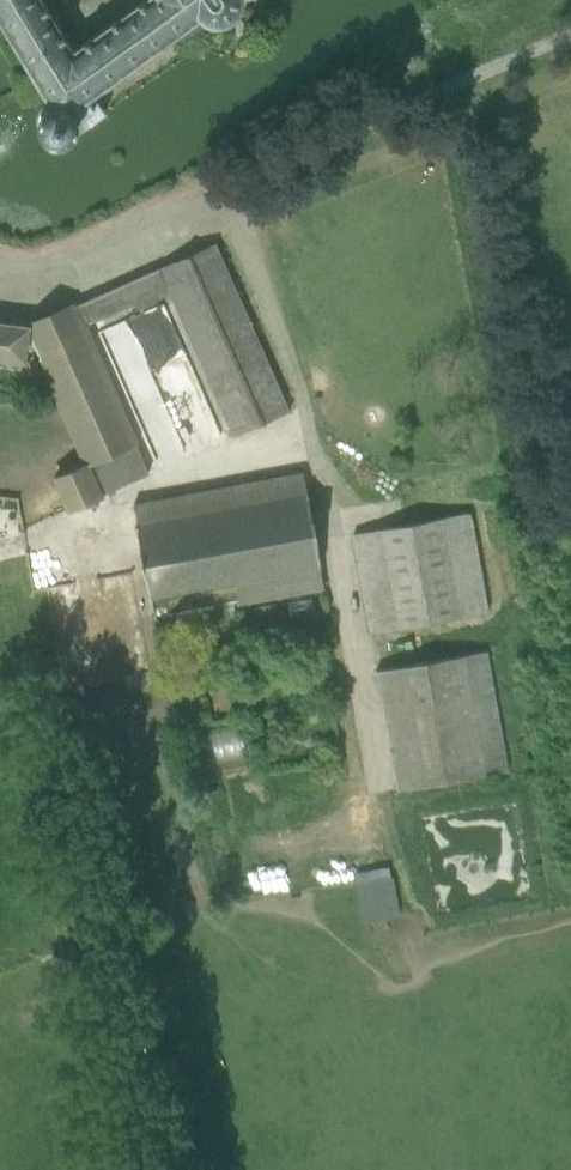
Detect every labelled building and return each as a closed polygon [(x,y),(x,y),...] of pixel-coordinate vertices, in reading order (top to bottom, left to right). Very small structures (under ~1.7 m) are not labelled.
[(49,105),(47,106),(45,107),(43,109),(41,111),(40,113),(38,118),(38,122),(38,126),(39,130),(40,134),(43,137),(45,140),(49,142),(53,144),(56,144),(59,144),(64,143),(68,142),(71,140),(73,138),(76,135),(77,132),(79,134),(106,114),(94,96),(202,20),(204,22),(206,22),(209,24),(213,25),(216,25),(221,25),(226,24),(230,22),(233,20),(237,16),(239,14),(240,11),(242,8),(243,5),(243,1),(243,0),(142,0),(74,49),(43,0),(0,0),(0,24),(49,105)] [(290,412),(215,243),(159,269),(160,270),(159,270),(158,267),(76,305),(75,303),(25,325),(29,337),(48,380),(46,381),(83,464),(52,478),(67,514),(105,498),(103,494),(149,474),(136,446),(139,444),(87,326),(134,305),(138,312),(158,302),(156,299),(170,293),(234,437),(290,412)] [(26,362),(29,337),(25,325),(0,322),(0,359),(26,362)] [(303,472),(133,505),(146,574),(150,598),(234,582),(238,604),(324,590),(320,566),(318,566),(303,472)] [(471,513),(351,535),(369,634),(488,613),(471,513)] [(487,652),(375,671),(396,791),(509,770),(487,652)] [(240,727),(187,735),(192,765),(244,756),(240,727)] [(351,873),(353,884),(360,923),(399,916),(392,877),(390,878),(388,867),(351,873)]
